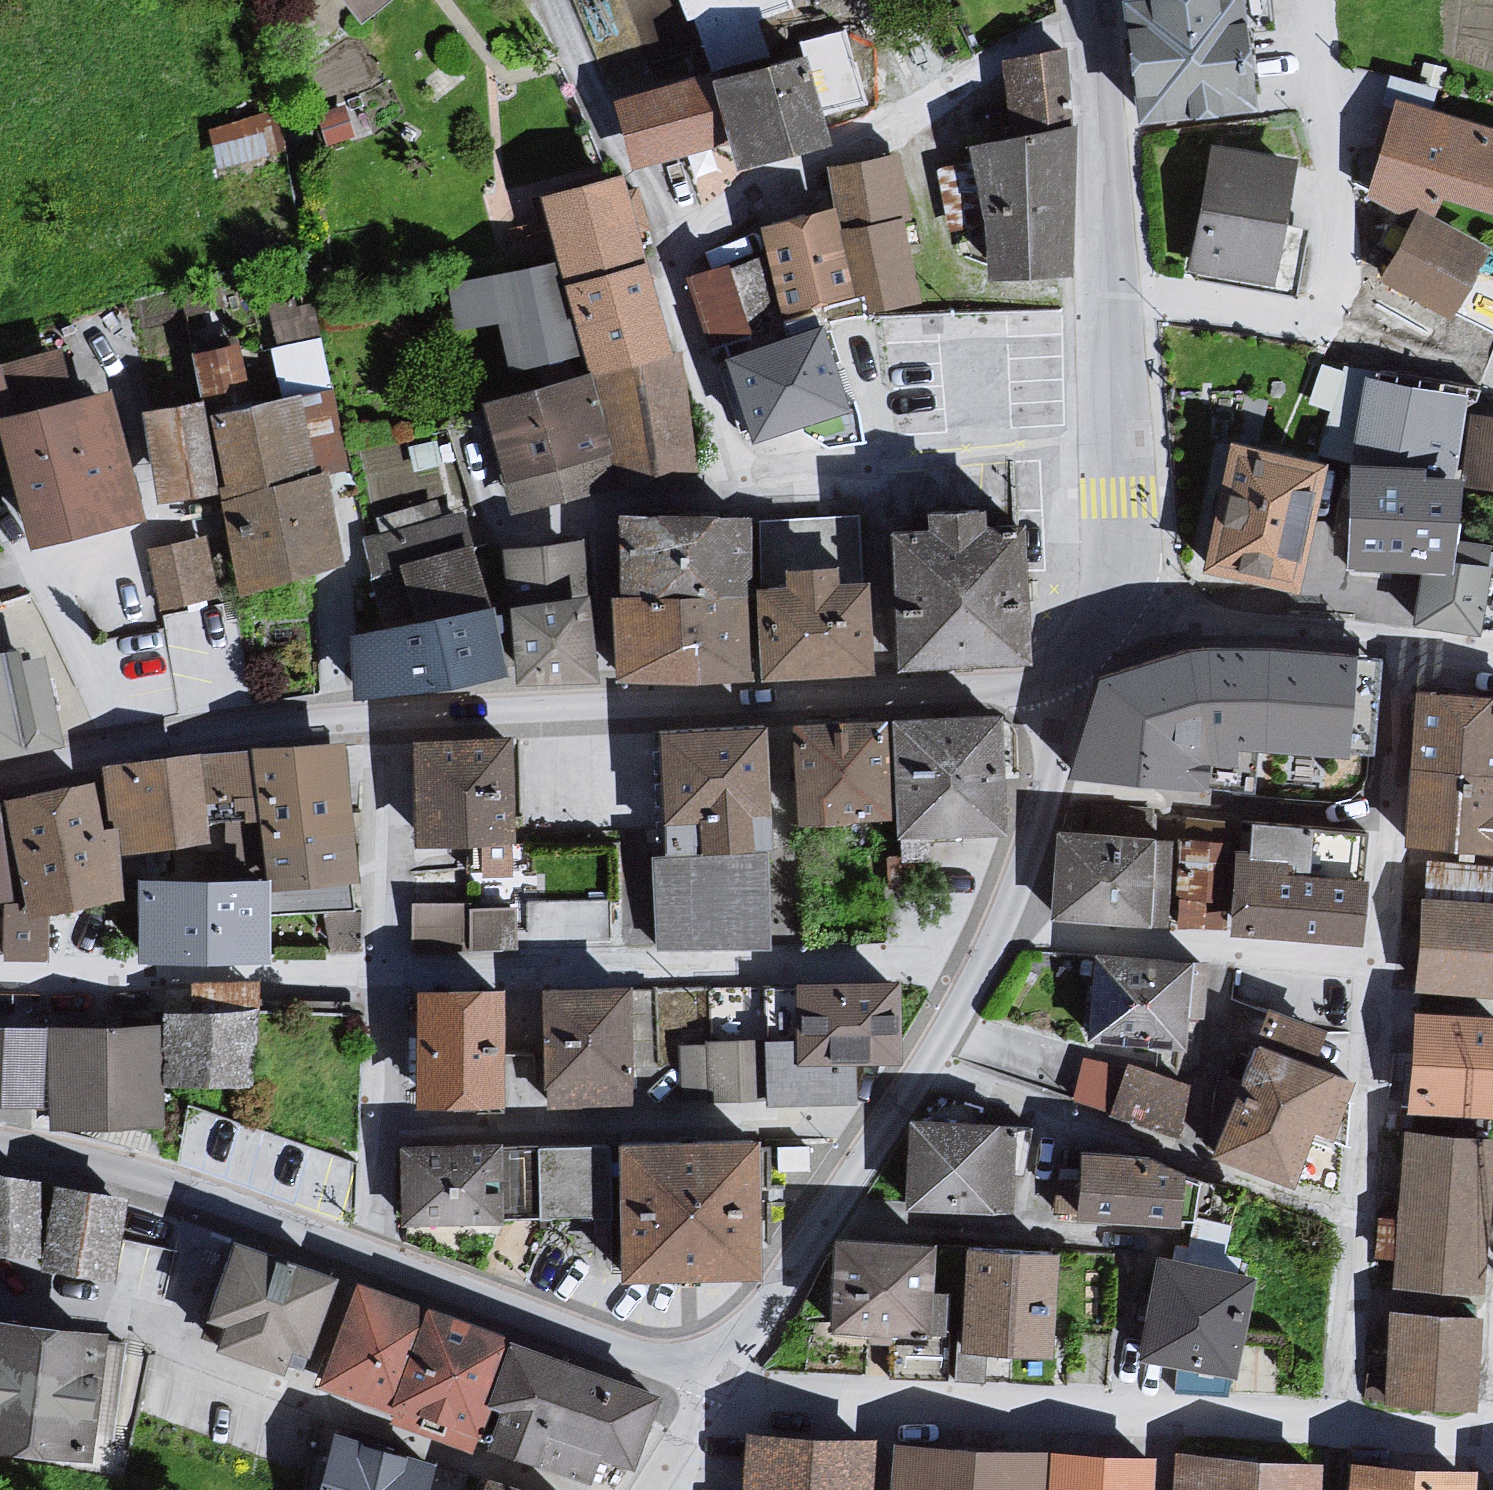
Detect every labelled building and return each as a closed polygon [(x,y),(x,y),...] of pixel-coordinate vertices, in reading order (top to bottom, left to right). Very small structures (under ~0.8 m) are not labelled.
[(346,31),(385,0),(320,0),(346,31)] [(683,47),(781,17),(778,0),(666,0),(683,47)] [(1126,4),(1142,127),(1258,113),(1244,0),(1160,0),(1126,4)] [(1068,55),(1008,68),(1015,142),(1072,131),(1068,55)] [(787,60),(689,88),(711,145),(721,173),(811,149),(787,60)] [(689,88),(603,110),(623,174),(711,145),(689,88)] [(1352,206),(1402,220),(1412,198),(1492,226),(1492,142),(1383,108),(1352,206)] [(1015,142),(974,150),(976,162),(987,225),(997,280),(1072,277),(1072,131),(1015,142)] [(1281,173),(1196,152),(1173,276),(1258,293),(1281,173)] [(889,158),(819,173),(843,297),(853,298),(858,315),(908,310),(894,233),(902,233),(889,158)] [(976,162),(938,169),(949,232),(987,225),(976,162)] [(606,179),(523,203),(542,269),(548,286),(630,268),(606,179)] [(822,212),(747,229),(768,322),(843,297),(822,212)] [(1473,253),(1402,220),(1368,291),(1380,300),(1373,313),(1432,338),(1443,331),(1460,336),(1492,272),(1467,266),(1473,253)] [(704,332),(748,324),(734,248),(690,256),(704,332)] [(662,361),(630,268),(548,286),(580,380),(662,361)] [(479,406),(580,380),(548,286),(542,269),(441,292),(479,406)] [(1389,342),(1334,321),(1303,366),(1301,420),(1340,431),(1347,380),(1368,384),(1389,342)] [(806,323),(706,364),(744,452),(835,418),(806,323)] [(674,356),(662,361),(580,380),(607,499),(691,477),(674,356)] [(479,406),(464,410),(507,525),(607,499),(580,380),(479,406)] [(1340,431),(1334,471),(1411,470),(1411,478),(1436,481),(1440,480),(1453,401),(1368,384),(1347,380),(1340,431)] [(0,419),(0,516),(11,558),(130,529),(100,397),(0,419)] [(288,399),(196,424),(213,504),(314,480),(339,475),(327,399),(288,399)] [(193,406),(130,419),(148,514),(210,500),(196,424),(193,406)] [(1457,419),(1450,492),(1492,500),(1492,425),(1457,419)] [(1304,468),(1207,448),(1180,573),(1276,591),(1304,468)] [(1334,471),(1325,471),(1327,569),(1405,578),(1398,626),(1467,634),(1478,572),(1434,560),(1436,481),(1411,478),(1411,470),(1334,471)] [(314,480),(213,504),(226,606),(328,578),(314,480)] [(893,533),(860,534),(873,675),(997,662),(989,531),(962,527),(960,513),(894,514),(893,533)] [(355,540),(376,634),(486,610),(461,516),(355,540)] [(748,523),(629,521),(627,601),(624,678),(766,679),(759,591),(748,523)] [(148,539),(162,602),(222,588),(208,526),(148,539)] [(509,554),(515,608),(583,601),(580,548),(509,554)] [(756,569),(759,591),(766,679),(852,677),(841,585),(823,583),(823,566),(756,569)] [(583,601),(515,608),(522,684),(597,681),(583,601)] [(376,634),(358,638),(361,695),(450,684),(502,673),(486,610),(376,634)] [(1371,756),(1378,657),(1213,647),(1094,678),(1063,779),(1206,788),(1207,763),(1233,764),(1234,747),(1371,756)] [(0,660),(0,759),(58,747),(42,667),(20,672),(17,656),(0,660)] [(1393,691),(1396,879),(1409,884),(1415,863),(1492,871),(1492,700),(1393,691)] [(985,716),(864,723),(874,841),(995,837),(985,716)] [(864,723),(771,729),(776,828),(867,823),(864,723)] [(745,730),(645,736),(651,858),(756,856),(745,730)] [(509,746),(397,749),(400,854),(509,854),(509,746)] [(326,749),(235,757),(253,889),(348,879),(326,749)] [(186,760),(91,773),(102,834),(107,866),(197,851),(186,760)] [(0,801),(0,903),(1,907),(0,907),(0,959),(43,964),(41,926),(56,914),(112,903),(107,866),(102,834),(87,834),(80,785),(0,801)] [(1362,833),(1218,827),(1217,937),(1350,949),(1362,833)] [(1156,841),(1040,836),(1033,935),(1153,936),(1156,841)] [(756,856),(642,859),(651,957),(768,953),(756,856)] [(253,889),(117,885),(126,971),(258,966),(253,889)] [(413,890),(411,941),(516,944),(518,894),(413,890)] [(1407,996),(1492,1003),(1492,909),(1408,901),(1407,996)] [(1190,963),(1095,958),(1090,1050),(1186,1055),(1190,963)] [(898,988),(800,990),(802,1043),(711,1045),(712,1099),(769,1098),(769,1107),(856,1105),(855,1066),(901,1065),(898,988)] [(635,991),(539,993),(542,1117),(638,1114),(635,991)] [(502,996),(413,997),(414,1117),(503,1116),(502,996)] [(246,1015),(146,1017),(148,1033),(156,1093),(246,1092),(246,1015)] [(1399,1015),(1396,1115),(1492,1123),(1492,1061),(1492,1024),(1399,1015)] [(0,1033),(0,1116),(32,1118),(37,1111),(40,1032),(0,1033)] [(153,1132),(148,1033),(40,1032),(37,1111),(45,1114),(48,1138),(102,1147),(102,1131),(153,1132)] [(1359,1084),(1255,1046),(1211,1166),(1296,1196),(1318,1138),(1336,1145),(1359,1084)] [(914,1130),(913,1208),(1006,1210),(1007,1132),(914,1130)] [(1479,1142),(1390,1137),(1380,1292),(1469,1299),(1479,1142)] [(503,1145),(402,1150),(405,1233),(507,1229),(503,1145)] [(747,1150),(626,1154),(631,1277),(752,1272),(747,1150)] [(1141,1159),(1086,1155),(1081,1225),(1182,1231),(1183,1181),(1141,1159)] [(0,1182),(0,1262),(31,1260),(24,1186),(0,1182)] [(115,1204),(36,1189),(31,1260),(30,1274),(101,1297),(115,1204)] [(323,1283),(212,1246),(186,1326),(207,1336),(200,1354),(263,1377),(270,1364),(290,1372),(323,1283)] [(930,1256),(842,1249),(836,1327),(935,1335),(937,1301),(927,1300),(930,1256)] [(1061,1256),(969,1251),(964,1354),(1055,1358),(1061,1256)] [(1257,1283),(1157,1262),(1136,1361),(1235,1383),(1257,1283)] [(380,1429),(459,1458),(482,1415),(467,1409),(490,1345),(339,1289),(302,1389),(383,1418),(380,1429)] [(1463,1326),(1376,1318),(1374,1410),(1462,1412),(1463,1326)] [(75,1464),(83,1335),(0,1327),(0,1461),(75,1464)] [(650,1400),(490,1345),(467,1409),(482,1415),(476,1466),(560,1489),(585,1489),(591,1468),(624,1477),(650,1400)] [(730,1434),(731,1489),(865,1489),(864,1444),(730,1434)] [(316,1440),(308,1489),(422,1489),(427,1470),(316,1440)] [(879,1445),(878,1489),(1034,1489),(1034,1455),(879,1445)] [(1176,1460),(1175,1489),(1316,1489),(1317,1465),(1176,1460)] [(1347,1467),(1346,1489),(1474,1489),(1475,1475),(1347,1467)] [(469,1489),(503,1489),(472,1480),(469,1489)]
